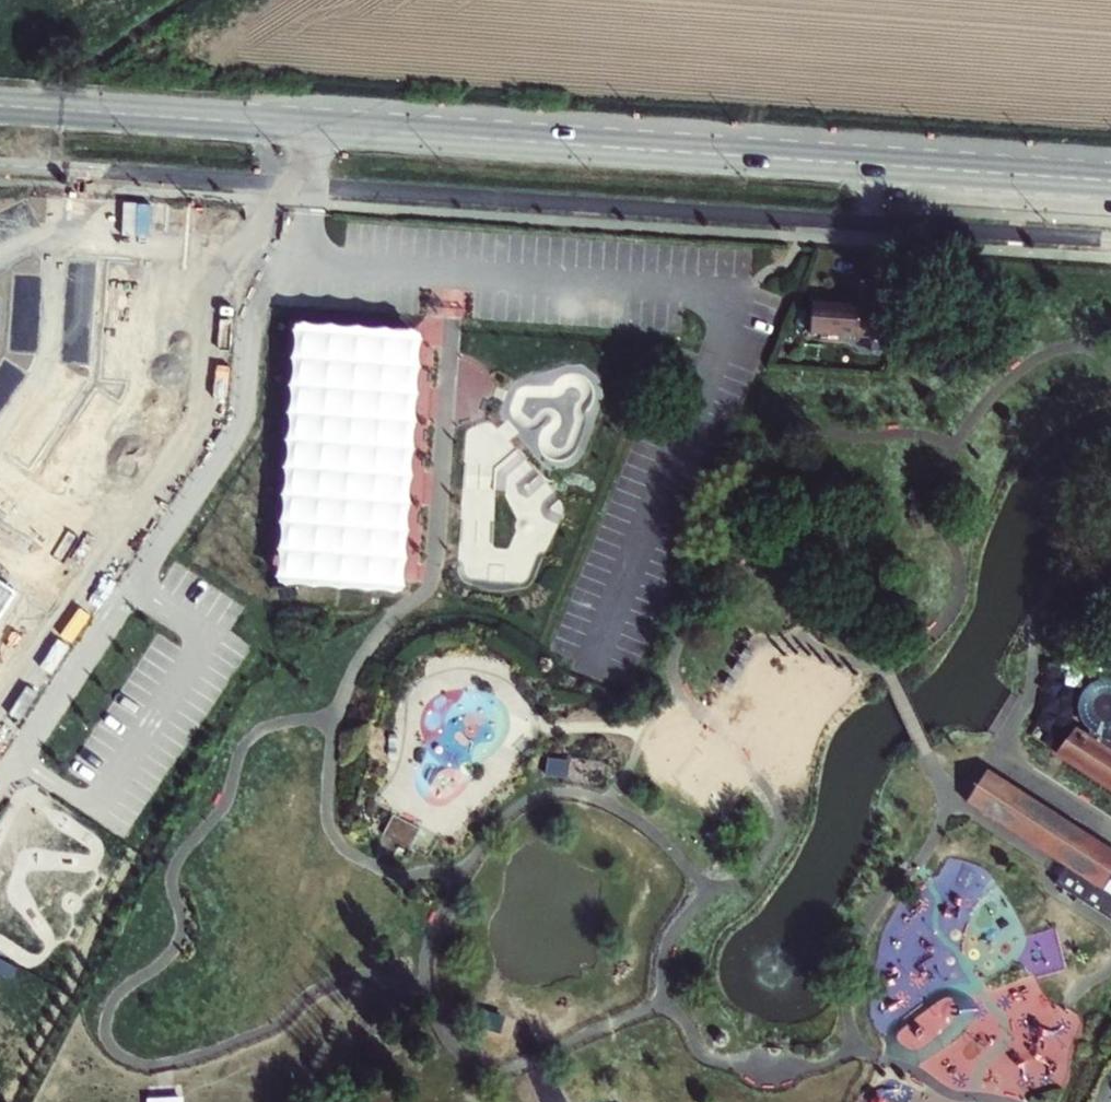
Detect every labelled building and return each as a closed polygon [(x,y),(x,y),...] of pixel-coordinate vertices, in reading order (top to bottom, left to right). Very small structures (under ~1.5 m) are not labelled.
[(861,278),(859,304),(857,337),(891,339),(893,308),(895,280),(861,278)] [(813,301),(810,334),(857,337),(859,304),(813,301)] [(418,339),(299,331),(283,579),(401,589),(418,339)] [(18,592),(0,581),(0,620),(18,592)] [(1106,677),(1100,678),(1094,681),(1088,687),(1084,693),(1080,698),(1079,704),(1079,711),(1080,717),(1084,724),(1089,729),(1086,735),(1074,728),(1058,752),(1110,787),(1110,677),(1106,677)] [(566,760),(549,758),(546,777),(563,779),(566,760)] [(969,802),(1069,867),(1058,885),(1110,920),(1110,895),(1106,891),(1110,883),(1110,850),(990,771),(969,802)]
